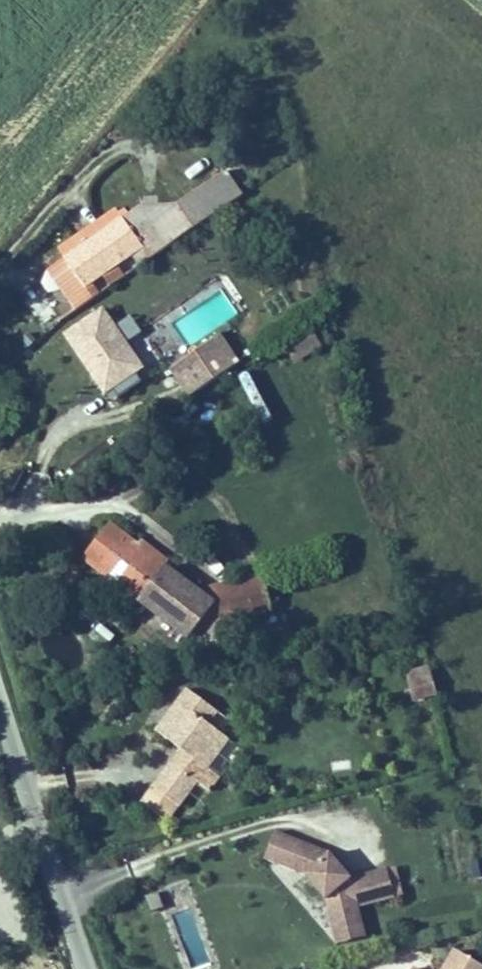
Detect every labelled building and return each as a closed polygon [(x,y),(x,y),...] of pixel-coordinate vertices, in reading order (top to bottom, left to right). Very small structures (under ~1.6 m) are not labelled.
[(196,232),(245,198),(228,173),(179,207),(196,232)] [(196,232),(179,207),(142,210),(168,251),(196,232)] [(65,259),(124,221),(118,210),(58,248),(65,259)] [(84,289),(90,285),(101,278),(115,269),(132,258),(140,270),(168,251),(142,210),(124,221),(65,259),(84,289)] [(99,298),(90,285),(84,289),(65,259),(46,270),(75,315),(99,298)] [(123,282),(115,269),(101,278),(110,291),(123,282)] [(118,390),(138,377),(125,357),(132,352),(106,312),(71,335),(91,365),(96,373),(89,378),(104,400),(118,390)] [(294,361),(321,350),(315,335),(288,347),(294,361)] [(240,366),(222,338),(173,370),(191,398),(240,366)] [(132,352),(125,357),(138,377),(118,390),(123,397),(150,379),(132,352)] [(96,373),(91,365),(84,370),(89,378),(96,373)] [(103,523),(78,556),(185,638),(195,625),(185,585),(160,566),(165,560),(136,538),(131,544),(103,523)] [(268,606),(260,574),(201,589),(209,621),(268,606)] [(195,625),(204,662),(219,658),(209,621),(201,589),(185,585),(195,625)] [(435,689),(430,671),(405,678),(411,696),(435,689)] [(184,751),(155,788),(179,806),(198,781),(211,790),(220,779),(207,769),(230,739),(221,733),(209,723),(219,711),(188,688),(156,730),(178,747),(181,743),(187,747),(184,751)] [(184,751),(187,747),(181,743),(178,747),(184,751)] [(330,773),(350,771),(349,759),(329,760),(330,773)] [(360,909),(353,881),(331,856),(277,835),(266,862),(306,877),(328,902),(334,909),(340,933),(365,926),(360,909)] [(396,899),(388,870),(369,876),(377,905),(396,899)] [(377,905),(369,876),(353,881),(360,909),(377,905)] [(165,908),(159,894),(147,898),(153,913),(165,908)] [(368,938),(365,926),(340,933),(334,909),(328,902),(339,946),(368,938)] [(454,954),(445,968),(481,968),(454,954)]
